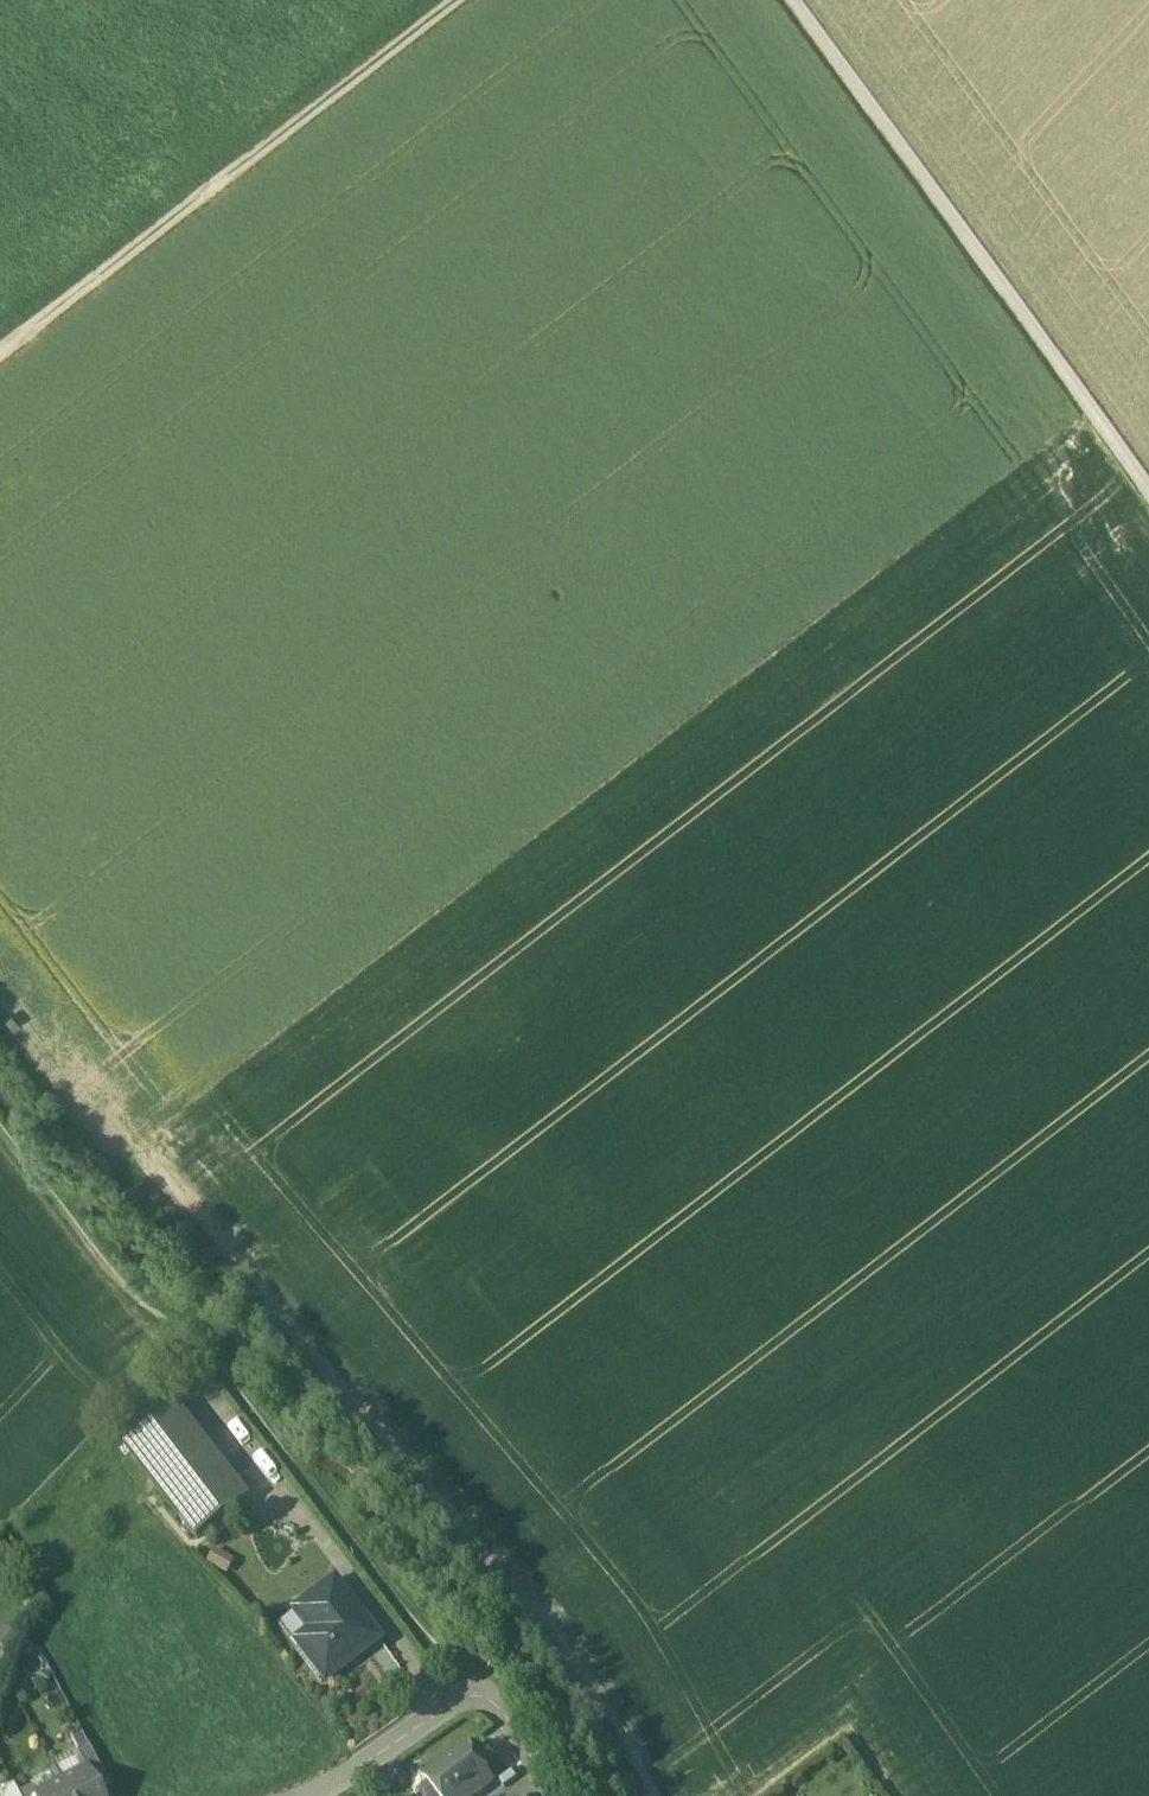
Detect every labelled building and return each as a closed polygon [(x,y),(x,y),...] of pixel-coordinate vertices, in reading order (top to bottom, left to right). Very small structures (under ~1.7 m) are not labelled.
[(177,1404),(124,1444),(197,1540),(250,1500),(177,1404)] [(381,1642),(336,1583),(302,1609),(322,1634),(301,1650),(327,1683),(381,1642)] [(322,1634),(302,1609),(296,1613),(297,1614),(279,1628),(297,1653),(301,1650),(322,1634)] [(89,1745),(75,1753),(84,1770),(86,1770),(97,1790),(109,1783),(89,1745)] [(426,1779),(438,1795),(473,1795),(493,1781),(468,1748),(426,1779)] [(86,1770),(84,1770),(60,1783),(67,1795),(100,1795),(97,1790),(86,1770)] [(35,1795),(67,1795),(60,1783),(37,1795),(35,1795)] [(18,1794),(15,1786),(1,1793),(2,1795),(19,1795),(18,1794)] [(18,1794),(19,1795),(35,1795),(37,1795),(33,1787),(18,1794)]
